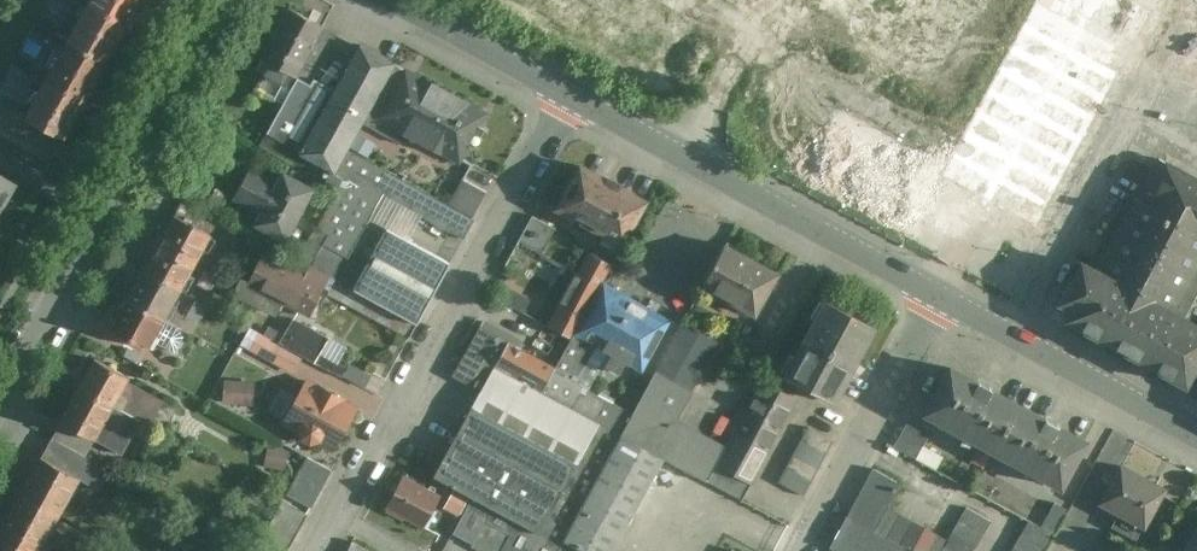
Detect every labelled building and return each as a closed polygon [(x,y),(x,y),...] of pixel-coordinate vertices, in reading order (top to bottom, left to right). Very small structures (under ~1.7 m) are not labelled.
[(73,35),(118,60),(142,16),(113,0),(92,0),(73,35)] [(142,16),(151,0),(113,0),(142,16)] [(325,23),(291,4),(257,66),(283,80),(290,68),(299,73),(325,23)] [(340,32),(325,23),(299,73),(264,141),(334,175),(338,167),(350,145),(363,122),(397,59),(362,40),(338,85),(318,75),(340,32)] [(73,35),(49,78),(93,103),(118,60),(73,35)] [(492,108),(397,59),(363,122),(406,143),(410,134),(463,159),(492,108)] [(49,78),(24,121),(69,146),(93,103),(49,78)] [(791,161),(816,112),(783,95),(758,143),(791,161)] [(475,213),(453,202),(350,145),(338,167),(423,215),(462,237),(475,213)] [(1184,384),(1196,361),(1196,317),(1185,312),(1196,290),(1196,174),(1158,154),(1097,265),(1080,256),(1055,300),(1068,307),(1061,318),(1184,384)] [(651,196),(584,161),(559,207),(627,242),(651,196)] [(289,238),(318,184),(284,166),(278,177),(253,165),(234,198),(259,211),(254,221),(289,238)] [(417,320),(450,260),(410,237),(423,215),(338,167),(334,175),(343,181),(317,226),(331,233),(318,255),(312,264),(417,320)] [(23,185),(0,173),(0,226),(23,185)] [(475,213),(487,191),(466,179),(453,202),(475,213)] [(210,232),(173,211),(144,265),(181,285),(210,232)] [(531,275),(556,227),(534,215),(508,263),(531,275)] [(318,255),(331,233),(317,226),(305,248),(318,255)] [(783,269),(731,240),(706,284),(757,314),(783,269)] [(326,282),(265,250),(248,282),(310,314),(326,282)] [(584,320),(607,281),(616,265),(593,251),(560,308),(584,320)] [(165,316),(181,285),(144,265),(126,296),(165,316)] [(608,364),(622,372),(629,361),(644,370),(672,318),(607,281),(584,320),(558,364),(543,389),(604,422),(625,433),(637,410),(579,379),(600,344),(615,353),(608,364)] [(842,400),(883,323),(830,295),(788,372),(842,400)] [(178,324),(165,316),(126,296),(111,323),(153,343),(156,339),(177,350),(184,335),(178,324)] [(331,336),(296,317),(282,342),(317,361),(331,336)] [(665,456),(683,420),(722,343),(686,322),(637,410),(625,433),(665,456)] [(497,365),(512,340),(483,326),(470,349),(497,365)] [(558,364),(512,340),(497,365),(543,389),(558,364)] [(483,389),(497,365),(470,349),(455,375),(483,389)] [(130,375),(91,358),(77,385),(141,417),(153,424),(166,399),(128,380),(130,375)] [(459,430),(566,488),(604,422),(543,389),(497,365),(483,389),(459,430)] [(1017,409),(945,368),(917,418),(989,458),(1017,409)] [(360,405),(308,377),(284,422),(336,450),(360,405)] [(746,498),(800,397),(764,378),(729,445),(710,479),(746,498)] [(229,401),(260,403),(261,381),(230,379),(229,401)] [(122,452),(141,417),(77,385),(59,418),(62,420),(96,439),(122,452)] [(1089,449),(1017,409),(989,458),(1061,499),(1089,449)] [(96,439),(62,420),(53,437),(88,456),(96,439)] [(710,479),(729,445),(683,420),(665,456),(710,479)] [(932,436),(909,424),(898,446),(920,458),(932,436)] [(805,494),(834,439),(810,427),(781,482),(805,494)] [(436,476),(477,496),(543,531),(566,488),(459,430),(436,476)] [(665,456),(625,433),(566,542),(587,550),(613,550),(665,456)] [(88,456),(53,437),(43,455),(80,476),(101,487),(111,468),(88,456)] [(80,476),(43,455),(39,454),(24,481),(66,503),(80,476)] [(314,505),(333,470),(309,458),(290,492),(314,505)] [(1175,485),(1129,461),(1106,503),(1124,514),(1117,527),(1141,539),(1147,526),(1152,527),(1175,485)] [(875,469),(833,549),(838,550),(978,550),(994,522),(969,509),(952,540),(892,507),(904,483),(875,469)] [(442,495),(405,475),(386,509),(424,529),(442,495)] [(42,544),(66,503),(24,481),(1,522),(42,544)] [(566,542),(543,531),(477,496),(456,535),(488,550),(561,550),(566,542)] [(308,513),(285,500),(263,542),(280,550),(288,550),(308,513)] [(1059,532),(1070,508),(1057,503),(1044,525),(1059,532)] [(1044,525),(1033,519),(1016,550),(1049,550),(1059,532),(1044,525)] [(42,544),(1,522),(0,524),(0,550),(38,550),(42,544)] [(1188,550),(1196,550),(1196,534),(1188,550)] [(354,541),(349,550),(372,550),(354,541)] [(566,542),(561,550),(587,550),(566,542)]
